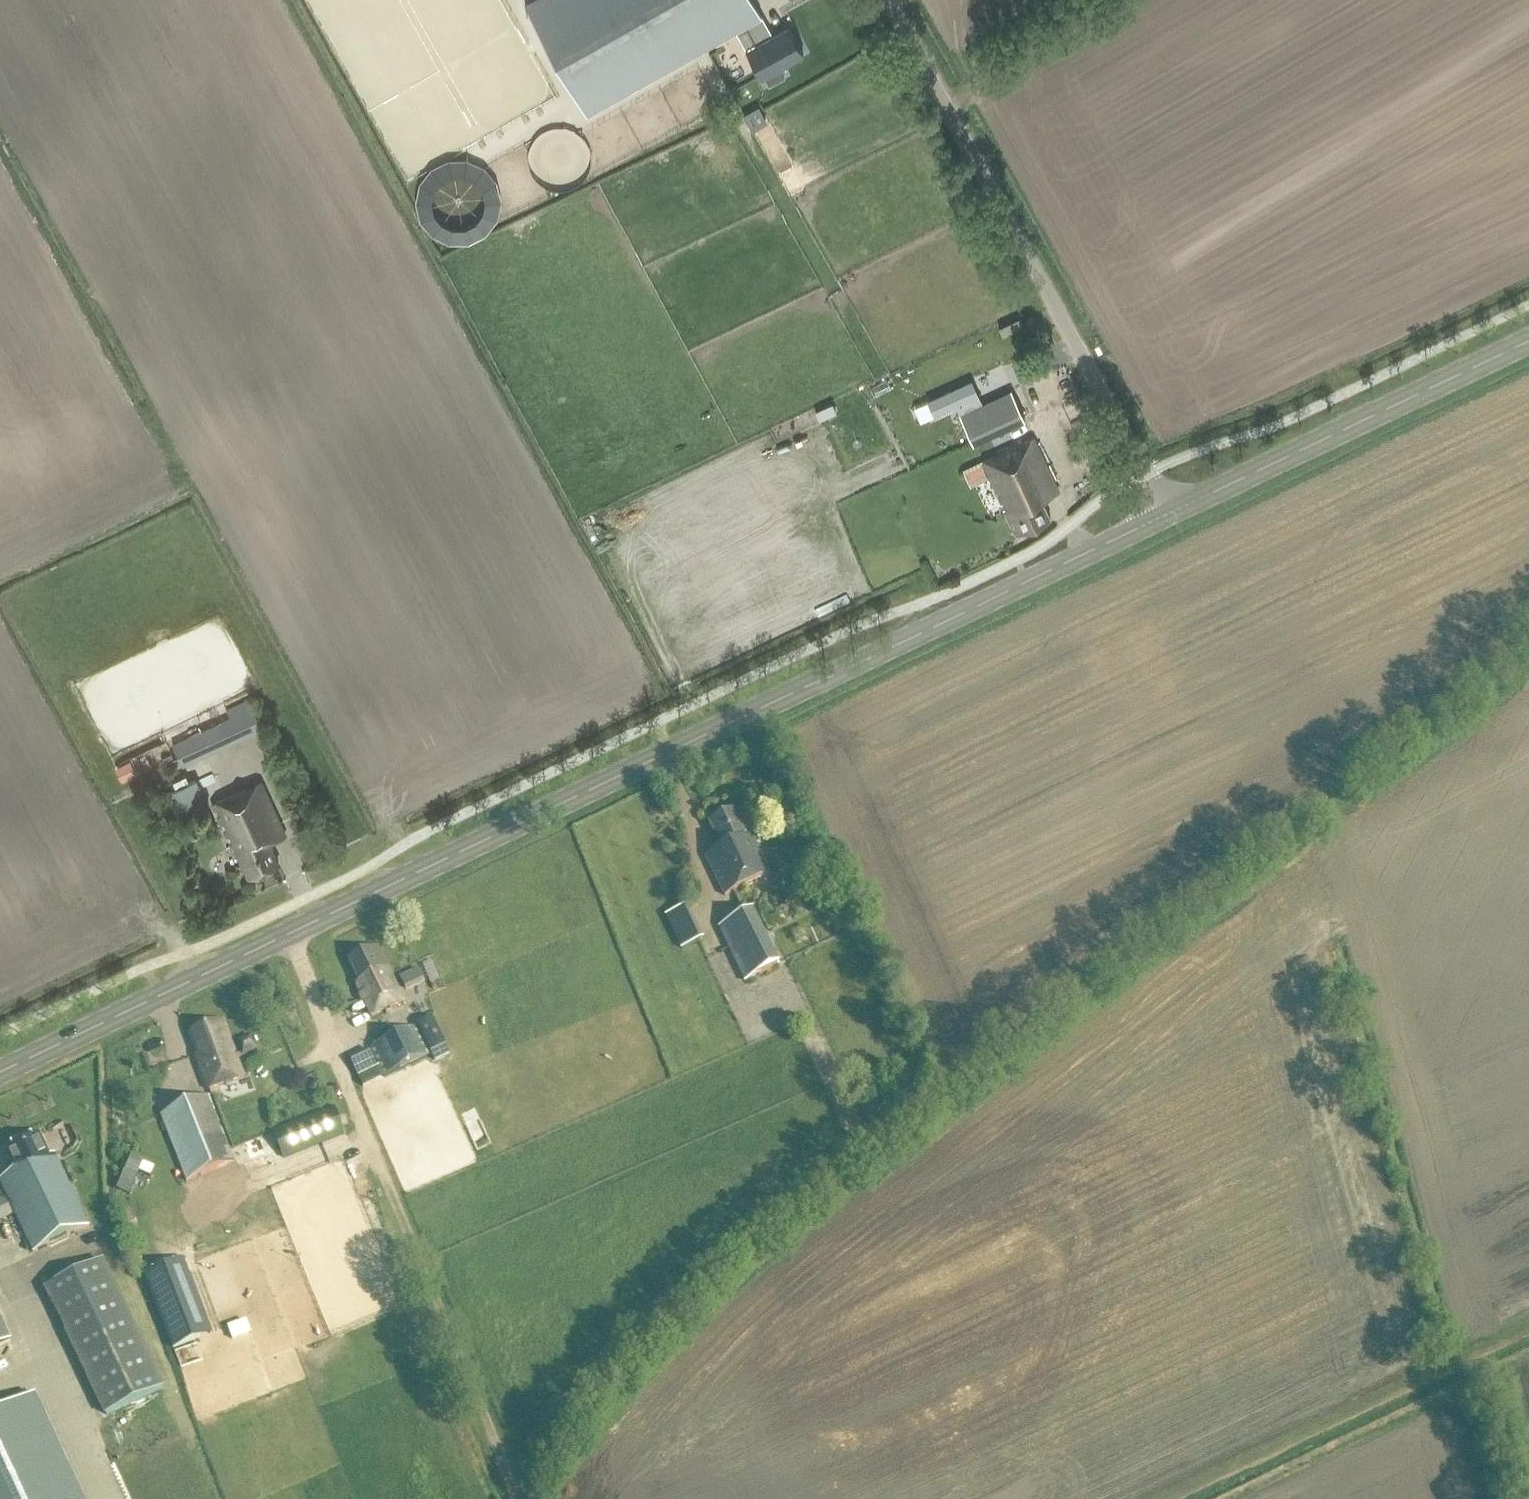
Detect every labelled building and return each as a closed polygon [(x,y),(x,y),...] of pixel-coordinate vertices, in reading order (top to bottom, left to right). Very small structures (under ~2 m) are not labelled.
[(526,2),(588,113),(736,31),(761,17),(752,0),(529,0),(526,2)] [(761,76),(762,78),(765,77),(770,85),(784,76),(785,71),(783,67),(804,56),(787,26),(772,35),(761,17),(736,31),(737,33),(761,76)] [(493,179),(484,169),(471,163),(457,162),(444,164),(432,172),(423,182),(418,195),(418,209),(422,222),(429,233),(441,241),(454,245),(468,244),(481,240),(491,231),(498,219),(501,205),(500,191),(493,179)] [(957,407),(960,414),(982,404),(971,380),(928,400),(936,417),(957,407)] [(982,404),(960,414),(975,445),(1026,421),(1011,390),(982,404)] [(1041,502),(1059,494),(1033,438),(981,463),(1015,536),(1049,520),(1041,502)] [(172,741),(181,763),(239,739),(238,736),(255,729),(244,704),(228,711),(231,717),(172,741)] [(129,759),(116,766),(124,781),(137,774),(129,759)] [(180,815),(207,803),(196,780),(169,792),(180,815)] [(266,844),(282,837),(257,784),(208,807),(229,851),(232,850),(246,879),(276,865),(266,844)] [(724,897),(771,875),(753,837),(749,838),(737,812),(709,825),(721,850),(705,858),(724,897)] [(687,907),(665,917),(681,950),(703,940),(687,907)] [(750,912),(719,928),(746,982),(777,966),(750,912)] [(353,986),(358,998),(369,1020),(403,1004),(377,950),(350,963),(359,983),(353,986)] [(424,968),(405,976),(410,988),(429,981),(424,968)] [(434,1020),(418,1028),(431,1055),(447,1047),(434,1020)] [(211,1091),(242,1079),(222,1025),(195,1035),(204,1059),(200,1061),(211,1091)] [(370,1050),(384,1079),(429,1057),(416,1028),(370,1050)] [(208,1098),(161,1116),(187,1183),(234,1165),(208,1098)] [(330,1111),(273,1133),(283,1158),(340,1137),(330,1111)] [(35,1254),(88,1229),(54,1157),(50,1159),(40,1137),(24,1145),(25,1148),(19,1150),(18,1147),(3,1154),(13,1176),(1,1182),(35,1254)] [(143,1275),(172,1350),(212,1335),(189,1274),(194,1273),(188,1258),(143,1275)] [(51,1286),(81,1353),(109,1413),(159,1390),(101,1263),(51,1286)] [(13,1345),(0,1317),(0,1351),(13,1345)] [(0,1416),(0,1498),(83,1498),(37,1398),(0,1416)]
